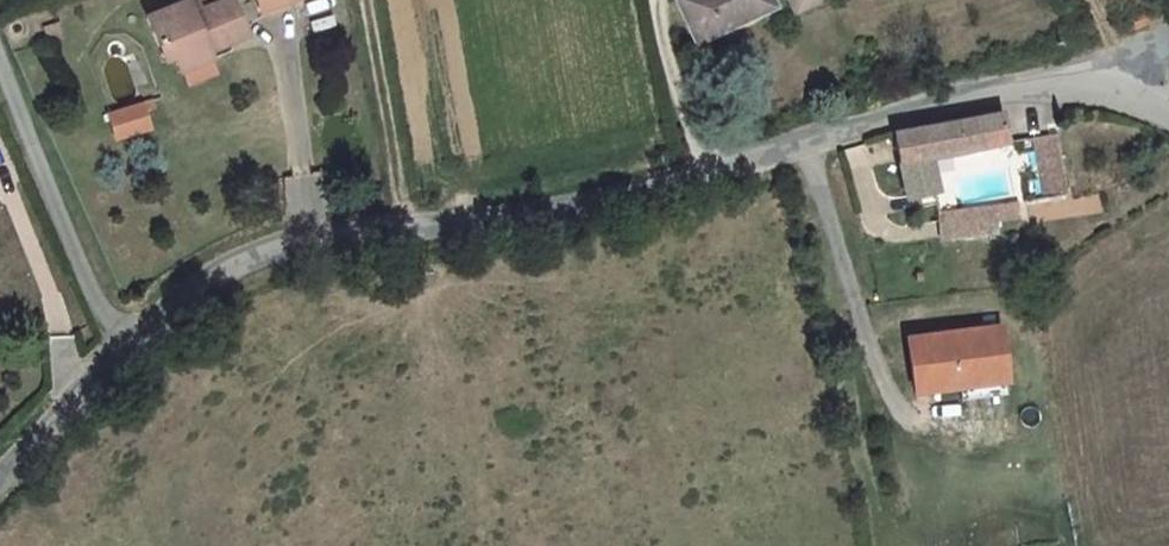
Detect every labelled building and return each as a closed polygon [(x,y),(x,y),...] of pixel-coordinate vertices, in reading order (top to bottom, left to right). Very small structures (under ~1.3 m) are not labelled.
[(257,36),(243,0),(224,0),(203,7),(201,0),(199,0),(152,16),(167,59),(189,51),(195,68),(223,58),(220,48),(257,36)] [(275,29),(291,24),(334,12),(330,0),(267,0),(275,29)] [(794,6),(791,0),(705,0),(692,7),(714,49),(794,6)] [(820,10),(841,0),(815,0),(820,10)] [(1168,27),(1168,8),(1164,1),(1152,8),(1164,30),(1168,27)] [(907,133),(918,200),(947,196),(941,157),(1019,144),(1014,118),(1011,112),(907,133)] [(143,113),(112,123),(118,146),(151,135),(143,113)] [(1052,141),(1027,144),(1035,204),(1060,202),(1052,141)] [(1100,219),(1096,198),(1060,202),(1035,204),(1023,205),(1024,228),(1100,219)] [(1007,235),(1004,206),(949,212),(954,242),(1007,235)] [(954,242),(949,212),(946,213),(949,243),(954,242)] [(969,393),(1018,386),(1011,330),(917,342),(924,398),(969,393)] [(1021,403),(1018,386),(969,393),(973,410),(1021,403)]
